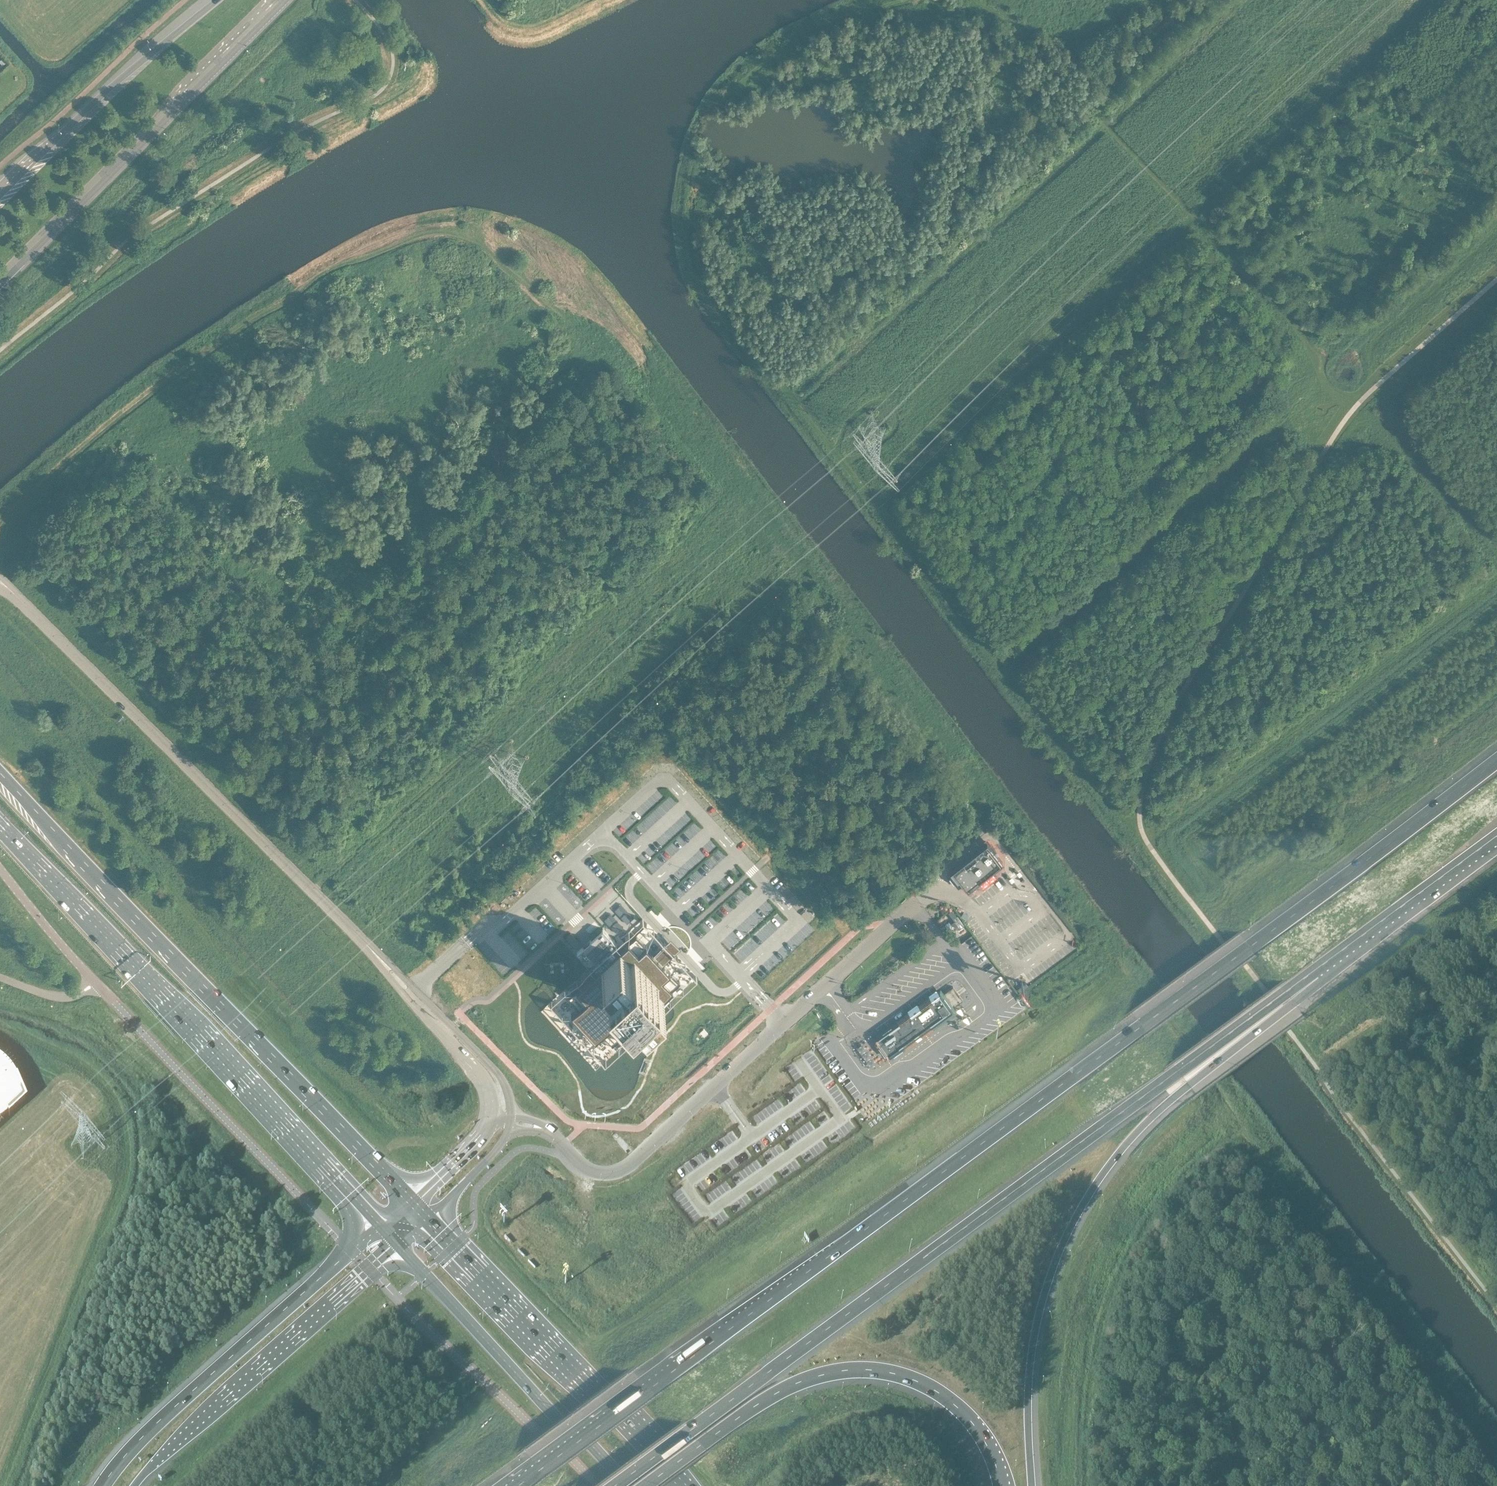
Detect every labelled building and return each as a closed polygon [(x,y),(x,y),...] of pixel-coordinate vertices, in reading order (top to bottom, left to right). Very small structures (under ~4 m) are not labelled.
[(953,872),(967,889),(972,885),(974,887),(977,885),(975,883),(1002,862),(986,842),(949,871),(952,873),(953,872)] [(596,970),(568,996),(578,1007),(571,1014),(595,1040),(602,1034),(612,1045),(680,982),(663,964),(661,962),(667,956),(660,949),(654,955),(653,953),(636,934),(619,950),(613,944),(615,942),(602,928),(601,930),(591,940),(590,939),(589,940),(591,942),(584,948),(582,947),(576,952),(589,966),(591,965),(593,966),(596,970)] [(897,1023),(875,1039),(880,1046),(888,1057),(909,1041),(952,1011),(951,1009),(961,1001),(962,1000),(968,996),(959,982),(953,987),(940,995),(939,993),(938,994),(937,991),(930,997),(931,999),(919,1007),(918,1005),(908,1012),(898,1019),(899,1022),(897,1023)] [(9,1115),(10,1116),(10,1114),(25,1099),(17,1079),(18,1077),(17,1077),(16,1075),(15,1073),(14,1071),(12,1069),(11,1068),(10,1066),(8,1064),(7,1063),(5,1061),(4,1060),(2,1059),(0,1058),(0,1057),(0,1124),(9,1115)]
